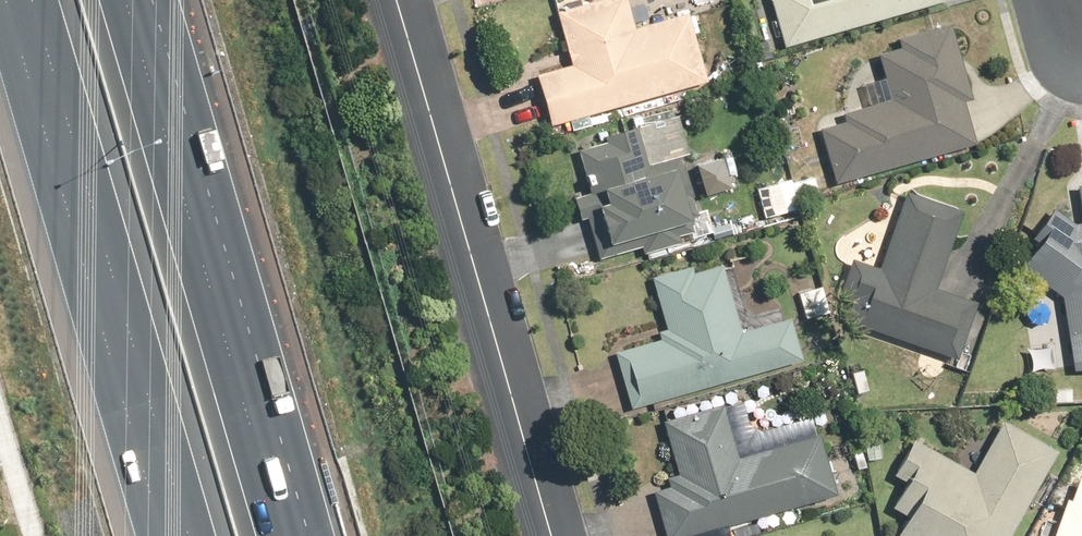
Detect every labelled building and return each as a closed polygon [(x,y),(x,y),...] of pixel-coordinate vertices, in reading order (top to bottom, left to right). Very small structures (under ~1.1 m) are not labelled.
[(544,126),(708,82),(689,9),(632,24),(626,0),(554,0),(557,10),(552,11),(566,64),(531,74),(544,126)] [(783,48),(935,0),(768,0),(783,48)] [(864,106),(813,120),(833,185),(970,144),(957,100),(969,96),(948,24),(897,39),(899,47),(875,54),(881,78),(858,85),(864,106)] [(586,193),(572,197),(593,260),(639,245),(642,256),(710,233),(699,199),(730,189),(716,148),(685,158),(670,112),(617,130),(619,135),(572,150),(586,193)] [(812,171),(755,191),(764,216),(821,197),(812,171)] [(1069,371),(1081,369),(1081,185),(1074,186),(1079,222),(1073,223),(1052,208),(1029,239),(1034,243),(1018,265),(1031,274),(1063,297),(1068,356),(1069,371)] [(855,306),(849,324),(956,361),(978,298),(945,287),(968,216),(900,194),(876,265),(856,258),(841,302),(855,306)] [(613,352),(629,408),(802,361),(790,318),(738,332),(720,265),(692,272),(690,266),(650,276),(664,327),(653,330),(656,340),(613,352)] [(822,284),(795,292),(804,322),(831,314),(822,284)] [(657,413),(674,474),(662,478),(664,487),(649,491),(662,535),(730,535),(727,526),(833,497),(812,417),(776,427),(772,413),(756,418),(747,389),(657,413)] [(908,439),(889,475),(901,481),(887,508),(904,517),(894,535),(1010,535),(1053,450),(995,420),(970,470),(908,439)] [(1074,476),(1052,535),(1081,535),(1081,479),(1074,476)]
